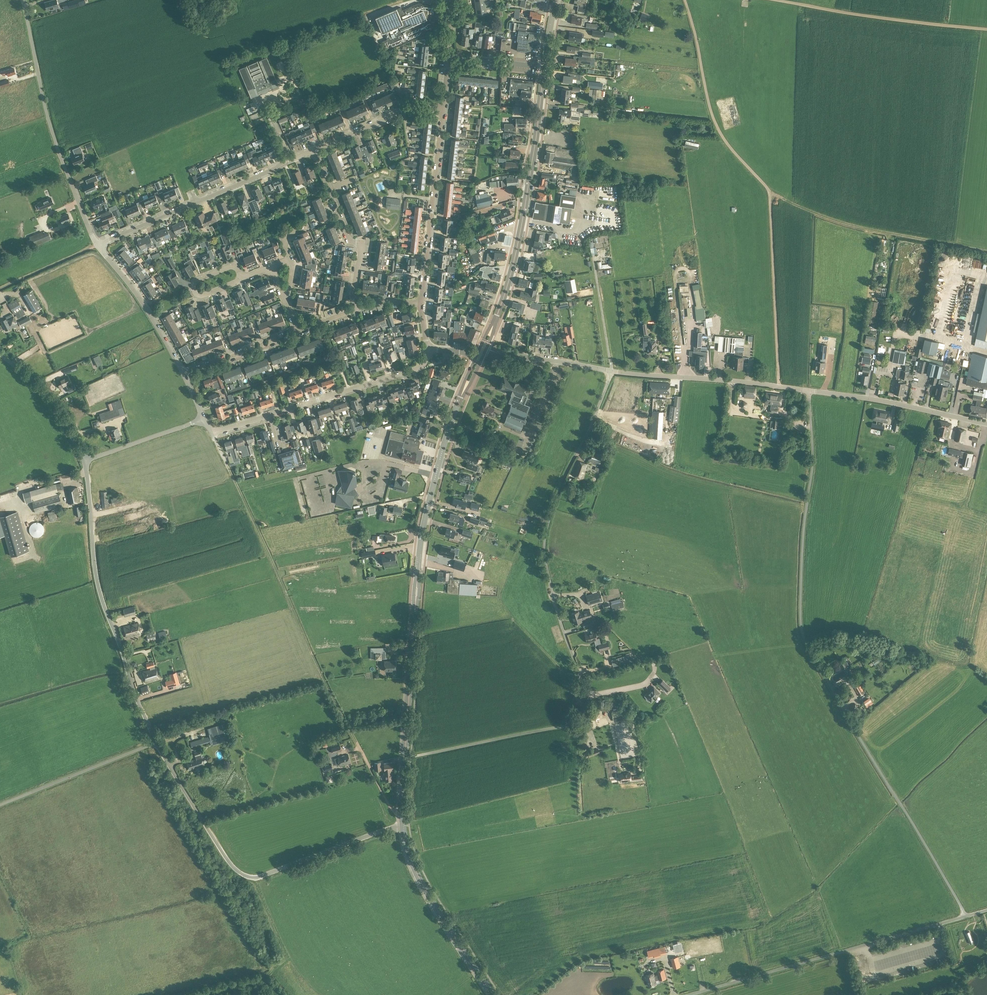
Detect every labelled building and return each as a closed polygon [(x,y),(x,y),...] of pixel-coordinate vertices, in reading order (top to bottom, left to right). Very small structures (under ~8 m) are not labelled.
[(45,3),(47,11),(59,8),(56,0),(54,0),(45,3)] [(63,4),(64,9),(85,3),(84,0),(78,0),(63,4)] [(521,0),(520,7),(525,8),(530,9),(531,4),(533,4),(534,2),(538,3),(538,2),(543,3),(544,0),(523,0),(521,0)] [(574,2),(577,3),(576,5),(579,5),(577,12),(578,12),(578,11),(584,12),(584,13),(585,6),(585,7),(584,6),(585,0),(574,0),(574,2)] [(476,10),(486,9),(486,8),(485,4),(489,3),(489,1),(485,2),(475,4),(476,10)] [(401,8),(397,9),(375,18),(382,34),(384,33),(387,40),(381,42),(385,51),(394,47),(434,30),(436,7),(422,5),(422,4),(418,3),(402,10),(401,8)] [(490,9),(490,7),(486,8),(486,9),(476,10),(477,16),(487,15),(486,10),(490,9)] [(527,20),(519,18),(520,10),(515,9),(514,18),(519,19),(518,21),(526,23),(527,20)] [(531,22),(536,22),(536,21),(540,22),(541,15),(537,14),(538,13),(530,12),(530,16),(527,16),(526,18),(531,19),(531,22)] [(577,18),(577,17),(572,16),(571,22),(576,23),(576,24),(580,25),(584,25),(585,21),(584,21),(584,19),(581,18),(577,18)] [(515,31),(518,31),(526,32),(527,25),(519,24),(516,24),(512,23),(511,30),(515,31)] [(474,29),(469,28),(469,25),(463,24),(462,28),(460,27),(459,33),(462,33),(461,36),(462,36),(462,41),(461,42),(462,44),(462,45),(463,47),(466,45),(468,45),(468,44),(470,43),(468,40),(469,37),(473,38),(474,29)] [(531,51),(532,43),(531,43),(531,41),(535,42),(536,33),(526,32),(518,31),(517,41),(518,42),(517,51),(526,52),(531,51)] [(495,34),(494,40),(497,40),(496,49),(504,50),(506,39),(498,38),(498,33),(495,32),(495,34)] [(570,32),(569,40),(580,42),(581,38),(583,38),(584,34),(570,32)] [(484,47),(490,48),(491,40),(494,41),(494,40),(495,34),(491,34),(491,36),(486,36),(484,47)] [(481,39),(483,40),(484,36),(478,36),(478,39),(475,39),(474,46),(480,47),(481,39)] [(415,47),(419,47),(418,51),(428,52),(429,46),(419,45),(419,42),(414,42),(414,44),(415,44),(415,47)] [(427,59),(428,52),(418,51),(409,50),(409,53),(414,54),(414,53),(418,54),(421,55),(421,58),(427,59)] [(260,92),(260,93),(262,94),(264,93),(266,93),(268,91),(269,89),(269,88),(270,88),(271,90),(279,87),(267,58),(239,70),(251,98),(259,95),(258,93),(260,92)] [(565,61),(564,61),(564,63),(565,63),(565,64),(566,64),(565,66),(569,67),(569,65),(575,66),(575,59),(566,58),(565,61)] [(8,74),(8,76),(12,75),(16,73),(14,68),(2,71),(3,75),(8,74)] [(419,74),(418,77),(425,78),(426,71),(408,69),(407,73),(412,73),(412,72),(416,73),(416,74),(419,74)] [(569,76),(563,76),(563,83),(568,84),(568,83),(572,83),(572,79),(580,80),(581,75),(570,73),(569,76)] [(512,82),(511,82),(509,95),(520,97),(519,100),(512,100),(511,106),(521,107),(521,105),(527,106),(527,101),(527,98),(530,98),(530,94),(532,94),(533,85),(512,82)] [(423,97),(423,91),(417,90),(404,89),(404,92),(410,92),(414,92),(413,92),(417,93),(416,97),(423,97)] [(367,94),(371,92),(370,90),(363,93),(366,99),(368,98),(367,94)] [(393,93),(388,95),(392,104),(397,102),(393,93)] [(388,106),(384,97),(382,98),(381,95),(378,96),(379,99),(383,108),(388,106)] [(388,106),(392,104),(388,95),(384,97),(388,106)] [(376,97),(377,100),(375,101),(379,110),(383,108),(379,99),(378,96),(376,97)] [(463,101),(463,97),(457,97),(456,103),(462,104),(476,106),(480,106),(481,98),(473,97),(472,103),(466,102),(466,101),(463,101)] [(379,110),(375,101),(374,99),(370,101),(370,102),(374,112),(375,112),(375,113),(379,111),(379,110)] [(339,103),(342,109),(345,108),(343,104),(348,102),(347,101),(347,100),(339,103)] [(359,103),(360,105),(364,115),(368,113),(363,101),(359,103)] [(359,117),(364,115),(360,105),(357,106),(356,104),(354,105),(355,107),(359,117)] [(355,119),(359,117),(355,107),(354,105),(352,106),(353,108),(351,109),(355,119)] [(355,119),(351,109),(350,107),(345,109),(346,111),(350,121),(355,119)] [(558,117),(557,121),(569,122),(569,120),(579,121),(580,113),(584,114),(584,113),(586,113),(589,114),(590,114),(590,109),(585,109),(578,108),(571,107),(570,110),(567,110),(567,111),(559,110),(559,116),(558,116),(558,117)] [(454,116),(461,117),(468,118),(468,115),(464,115),(464,114),(461,114),(462,110),(455,110),(454,116)] [(311,115),(314,121),(317,120),(315,116),(319,114),(319,112),(311,115)] [(338,113),(339,116),(337,117),(341,126),(345,124),(341,115),(340,112),(338,113)] [(336,128),(341,126),(337,117),(334,118),(333,116),(331,117),(332,119),(336,128)] [(328,121),(332,130),(336,128),(332,119),(331,117),(329,118),(330,120),(328,121)] [(516,127),(526,127),(526,119),(512,119),(512,124),(504,124),(504,131),(512,131),(512,127),(516,127)] [(327,132),(332,130),(328,121),(325,122),(325,120),(322,121),(323,123),(327,132)] [(323,134),(327,132),(323,123),(322,121),(320,121),(321,123),(319,124),(323,134)] [(260,132),(268,128),(265,123),(258,127),(260,132)] [(305,130),(304,126),(305,130),(309,138),(314,136),(313,133),(317,132),(313,123),(309,124),(311,127),(305,130)] [(424,133),(430,133),(431,127),(424,126),(421,126),(418,125),(412,125),(411,128),(417,129),(417,128),(421,128),(421,129),(424,129),(424,133)] [(304,141),(309,138),(305,130),(304,126),(298,128),(300,132),(304,141)] [(300,132),(298,128),(294,130),(293,130),(294,132),(299,143),(304,141),(300,132)] [(462,133),(459,133),(459,130),(453,129),(452,135),(466,137),(466,135),(462,134),(462,133)] [(293,145),(299,143),(294,132),(293,130),(290,132),(289,133),(289,134),(285,135),(288,143),(292,141),(293,145)] [(430,140),(430,133),(424,133),(417,132),(417,134),(420,135),(423,136),(423,139),(430,140)] [(521,143),(522,137),(516,137),(516,134),(512,133),(503,133),(503,138),(505,138),(505,144),(512,144),(517,145),(517,143),(521,143)] [(393,138),(391,134),(384,137),(385,139),(382,140),(384,143),(386,142),(388,147),(394,144),(394,146),(396,145),(395,143),(396,143),(393,137),(393,138)] [(265,136),(256,139),(258,145),(267,142),(265,136)] [(423,139),(412,138),(412,140),(420,141),(420,142),(423,142),(422,145),(422,146),(429,146),(430,140),(423,139)] [(371,140),(371,139),(370,139),(368,140),(368,141),(368,142),(365,143),(368,150),(365,151),(369,162),(373,160),(370,152),(376,150),(372,140),(371,140)] [(468,148),(468,146),(461,145),(461,144),(458,143),(458,140),(452,139),(451,146),(458,147),(457,147),(468,148)] [(275,153),(278,152),(274,143),(271,145),(272,148),(267,150),(270,156),(271,159),(276,156),(275,153)] [(428,153),(429,146),(422,146),(422,145),(415,145),(415,147),(419,147),(419,148),(422,148),(422,152),(428,153)] [(560,148),(561,147),(558,146),(557,148),(555,148),(555,147),(546,145),(543,164),(547,164),(547,166),(550,166),(550,167),(569,170),(574,166),(575,167),(576,160),(576,159),(574,159),(575,151),(575,149),(573,149),(573,150),(560,148)] [(366,163),(369,162),(365,151),(362,152),(359,146),(356,147),(355,146),(353,146),(352,147),(353,148),(352,149),(356,158),(363,155),(366,163)] [(511,147),(503,147),(502,153),(510,154),(510,157),(519,158),(520,151),(510,150),(511,147)] [(271,159),(270,156),(267,150),(266,148),(264,149),(265,151),(262,152),(265,159),(266,161),(271,159)] [(75,152),(76,155),(76,156),(72,158),(72,159),(71,159),(73,162),(74,162),(75,165),(85,161),(83,158),(85,157),(82,150),(75,152)] [(256,165),(261,163),(260,161),(257,155),(256,152),(255,150),(247,153),(251,162),(254,160),(256,165)] [(266,161),(265,159),(262,152),(261,150),(256,152),(257,155),(260,161),(261,163),(266,161)] [(390,160),(401,156),(399,150),(388,154),(390,160)] [(327,155),(329,160),(338,156),(335,151),(327,155)] [(239,160),(243,168),(243,169),(248,166),(247,163),(250,162),(246,154),(243,155),(238,157),(239,160)] [(340,161),(338,156),(329,160),(331,165),(340,161)] [(243,169),(243,168),(239,160),(238,157),(237,158),(238,161),(234,162),(238,171),(243,169)] [(331,165),(333,170),(342,166),(340,161),(331,165)] [(229,164),(232,172),(233,173),(238,171),(234,162),(229,164)] [(233,173),(232,172),(229,164),(224,166),(223,164),(220,165),(224,174),(226,172),(228,177),(232,175),(231,174),(233,173)] [(305,169),(307,175),(304,176),(308,185),(311,184),(309,180),(309,179),(315,176),(311,166),(305,169)] [(344,172),(342,166),(333,170),(335,175),(344,172)] [(220,175),(222,174),(219,167),(216,169),(217,172),(213,174),(215,179),(216,182),(222,180),(220,175)] [(305,186),(308,185),(304,176),(301,177),(299,171),(291,174),(296,185),(303,182),(305,186)] [(346,177),(344,172),(335,175),(337,180),(346,177)] [(552,175),(542,173),(541,178),(540,178),(538,188),(546,189),(545,185),(547,185),(547,181),(545,181),(545,179),(546,179),(546,177),(552,178),(556,179),(557,174),(552,174),(552,175)] [(216,182),(215,179),(213,174),(208,176),(211,184),(216,182)] [(205,183),(203,178),(202,176),(200,176),(201,179),(198,180),(196,175),(192,177),(196,185),(199,184),(201,189),(206,187),(205,183)] [(507,187),(509,186),(509,187),(512,187),(511,186),(518,185),(518,177),(514,178),(514,175),(510,176),(511,178),(506,179),(506,176),(502,177),(503,181),(496,181),(496,187),(507,186),(507,187)] [(87,193),(87,194),(88,194),(90,193),(91,192),(97,189),(94,182),(98,181),(96,176),(90,178),(92,183),(83,186),(86,193),(87,193)] [(203,178),(205,183),(206,187),(211,184),(208,176),(203,178)] [(268,186),(264,187),(268,195),(271,194),(270,192),(271,191),(270,190),(273,189),(276,188),(277,192),(283,189),(282,186),(282,185),(280,179),(273,182),(274,185),(272,186),(271,184),(268,185),(268,186)] [(155,183),(160,189),(164,186),(159,180),(155,183)] [(259,188),(258,188),(258,187),(254,188),(255,189),(252,190),(257,203),(259,202),(258,199),(262,197),(261,195),(262,194),(261,191),(260,191),(259,188)] [(172,200),(173,199),(174,200),(175,200),(176,200),(176,199),(176,198),(178,197),(178,196),(181,195),(178,188),(169,191),(171,197),(172,200)] [(172,200),(171,197),(169,191),(163,194),(162,192),(159,193),(163,202),(166,201),(166,202),(168,201),(169,202),(170,202),(171,202),(171,201),(171,200),(172,200)] [(149,198),(153,206),(154,205),(154,206),(155,206),(156,206),(157,205),(156,204),(159,203),(158,202),(161,201),(157,192),(154,193),(155,195),(149,198)] [(342,195),(344,200),(352,197),(350,192),(342,195)] [(536,199),(545,201),(546,194),(537,192),(536,199)] [(238,196),(242,205),(246,204),(248,207),(250,206),(245,193),(242,194),(242,193),(238,195),(239,196),(238,196)] [(559,206),(536,202),(533,219),(569,224),(572,208),(574,209),(576,196),(561,194),(561,197),(559,206)] [(99,207),(100,211),(99,211),(101,216),(110,212),(104,196),(92,201),(92,203),(91,204),(91,205),(92,206),(93,207),(94,207),(95,208),(99,207)] [(344,200),(346,205),(355,202),(357,201),(356,198),(353,199),(352,197),(344,200)] [(490,203),(488,197),(476,200),(477,206),(490,203)] [(47,207),(54,204),(51,198),(45,201),(38,203),(41,210),(47,207)] [(146,207),(147,208),(149,207),(150,208),(151,208),(152,208),(152,207),(152,206),(153,206),(149,198),(140,201),(143,208),(146,207)] [(312,201),(314,206),(322,203),(320,198),(312,201)] [(390,208),(399,209),(400,200),(391,199),(391,204),(389,204),(388,207),(391,207),(390,208)] [(136,215),(136,216),(137,216),(138,216),(139,215),(139,214),(141,213),(140,212),(143,211),(140,202),(136,203),(137,205),(131,207),(135,215),(136,215)] [(228,211),(232,210),(235,217),(240,215),(236,205),(230,207),(231,207),(227,209),(224,202),(219,204),(222,211),(223,213),(228,212),(228,211)] [(346,205),(348,211),(357,207),(355,202),(346,205)] [(313,209),(314,212),(316,211),(324,208),(322,203),(314,206),(315,208),(313,209)] [(134,216),(135,215),(131,207),(126,210),(125,208),(122,209),(126,218),(129,217),(129,218),(131,217),(132,218),(133,218),(134,218),(134,217),(134,216)] [(348,211),(350,216),(359,212),(357,207),(348,211)] [(316,211),(314,212),(315,215),(317,214),(318,216),(326,213),(324,208),(316,211)] [(498,214),(493,216),(496,224),(501,222),(500,221),(503,221),(512,217),(509,210),(500,214),(498,215),(498,214)] [(350,216),(352,221),(361,217),(360,215),(362,214),(360,211),(359,212),(350,216)] [(414,215),(414,219),(421,220),(421,213),(415,213),(406,212),(405,214),(414,215)] [(114,218),(112,213),(105,216),(101,217),(102,221),(98,222),(101,229),(105,228),(105,229),(106,229),(108,229),(108,228),(108,227),(111,225),(109,221),(110,220),(114,218)] [(203,213),(196,216),(197,220),(196,221),(199,228),(203,226),(204,227),(205,227),(205,228),(206,228),(207,228),(208,228),(209,227),(208,225),(217,221),(214,213),(205,217),(203,213)] [(317,217),(319,222),(320,221),(329,218),(326,213),(318,216),(317,217)] [(68,214),(60,218),(63,224),(71,221),(68,214)] [(363,222),(361,217),(352,221),(354,226),(363,222)] [(184,221),(178,224),(182,232),(186,231),(187,234),(189,238),(192,237),(190,232),(189,233),(184,221)] [(354,226),(356,231),(365,227),(363,222),(354,226)] [(178,234),(182,232),(178,224),(172,226),(173,229),(171,230),(174,237),(177,236),(177,238),(180,237),(178,234)] [(413,228),(412,232),(419,233),(420,226),(413,226),(404,224),(404,227),(413,228)] [(326,229),(328,234),(336,231),(334,226),(326,229)] [(366,229),(365,227),(356,231),(358,236),(367,232),(368,231),(367,229),(366,229)] [(167,228),(161,231),(165,240),(166,243),(172,240),(171,239),(174,237),(171,230),(168,231),(167,228)] [(492,228),(477,234),(479,240),(480,240),(482,246),(497,240),(495,234),(492,228)] [(161,241),(165,240),(161,231),(155,234),(156,236),(153,237),(156,245),(157,247),(162,245),(161,241)] [(329,237),(327,237),(328,240),(330,240),(338,236),(336,231),(328,234),(329,237)] [(403,234),(412,235),(412,239),(418,239),(419,233),(412,232),(403,231),(403,234)] [(542,242),(546,243),(547,240),(551,241),(551,238),(556,239),(555,233),(552,233),(552,234),(547,233),(539,231),(539,234),(536,233),(535,241),(542,242)] [(30,239),(27,241),(30,248),(51,240),(48,233),(43,235),(42,232),(29,237),(30,239)] [(293,241),(295,245),(295,244),(296,246),(305,242),(303,237),(308,236),(306,232),(299,235),(300,238),(293,241)] [(510,243),(512,234),(505,233),(504,242),(510,243)] [(145,237),(146,237),(143,238),(147,247),(151,246),(152,249),(157,247),(156,245),(153,237),(151,239),(149,236),(149,235),(148,235),(146,236),(145,237)] [(330,240),(328,240),(329,243),(331,242),(332,245),(340,241),(338,236),(330,240)] [(138,239),(137,240),(138,241),(137,241),(139,244),(136,245),(139,252),(140,254),(145,252),(144,249),(147,247),(143,238),(141,239),(141,238),(140,238),(138,239)] [(268,248),(272,257),(274,256),(274,257),(278,256),(275,249),(279,247),(276,240),(271,241),(272,244),(267,246),(268,248)] [(306,245),(305,242),(296,246),(297,248),(296,248),(298,252),(307,248),(314,245),(313,242),(306,245)] [(221,252),(218,253),(220,258),(223,257),(224,259),(227,258),(228,259),(230,259),(230,258),(230,257),(231,257),(230,253),(234,251),(231,243),(219,248),(221,252)] [(338,250),(337,255),(346,256),(347,251),(345,250),(345,247),(342,246),(342,243),(335,246),(335,250),(338,250)] [(128,250),(126,247),(125,246),(123,247),(117,252),(119,255),(117,257),(121,261),(128,255),(126,252),(128,250)] [(263,250),(262,246),(258,247),(261,255),(264,254),(267,260),(270,259),(270,258),(272,257),(268,248),(263,250)] [(480,261),(474,246),(468,249),(471,255),(472,255),(475,264),(480,261)] [(210,247),(207,248),(208,251),(208,254),(199,258),(201,264),(203,263),(205,267),(211,265),(209,261),(215,259),(211,250),(210,247)] [(256,257),(259,256),(256,248),(252,250),(254,254),(249,256),(253,265),(255,264),(255,265),(259,264),(256,257)] [(301,257),(310,253),(307,248),(298,252),(299,255),(300,255),(301,257)] [(492,254),(487,254),(487,263),(491,263),(491,261),(494,261),(494,259),(504,260),(505,252),(495,251),(494,255),(492,255),(492,254)] [(131,253),(128,255),(121,261),(125,266),(128,264),(130,267),(136,261),(134,259),(135,258),(131,253)] [(188,255),(189,256),(191,259),(184,263),(186,267),(181,270),(186,278),(194,273),(190,267),(194,265),(192,261),(194,260),(191,255),(192,254),(191,253),(188,255)] [(316,264),(318,264),(317,260),(315,260),(314,257),(312,258),(310,253),(301,257),(301,259),(302,262),(309,259),(311,265),(316,264)] [(242,254),(239,256),(242,263),(245,262),(248,268),(251,267),(251,266),(253,265),(249,256),(244,258),(242,254)] [(171,269),(175,266),(170,258),(166,260),(171,269)] [(523,272),(526,272),(527,271),(532,271),(532,268),(534,269),(536,263),(533,262),(534,262),(530,261),(529,259),(526,258),(524,260),(522,270),(523,270),(523,272)] [(130,268),(132,270),(130,272),(134,277),(141,271),(144,269),(140,264),(138,265),(137,263),(130,268)] [(303,272),(302,274),(312,276),(313,270),(315,270),(316,264),(311,265),(310,265),(310,270),(303,268),(302,272),(303,272)] [(336,265),(336,266),(334,266),(333,273),(334,273),(334,275),(341,276),(342,272),(344,273),(345,267),(336,265)] [(485,266),(480,268),(480,270),(483,271),(481,277),(499,281),(501,275),(493,273),(491,272),(493,267),(486,266),(485,266)] [(140,280),(142,283),(150,276),(146,272),(144,274),(141,271),(134,277),(138,282),(140,280)] [(176,288),(176,287),(177,286),(177,285),(178,284),(176,279),(178,278),(175,272),(172,273),(165,277),(172,288),(173,287),(174,287),(175,288),(176,288)] [(542,273),(533,274),(534,283),(541,282),(541,278),(542,278),(542,273)] [(336,280),(335,285),(344,287),(344,281),(342,281),(343,277),(333,276),(333,280),(336,280)] [(151,278),(143,283),(144,286),(142,288),(145,293),(153,288),(151,284),(154,282),(151,278)] [(530,281),(527,280),(520,278),(518,285),(525,287),(526,286),(529,287),(530,281)] [(267,288),(271,286),(268,279),(258,283),(260,290),(249,294),(251,298),(258,295),(266,292),(268,291),(267,288)] [(310,287),(311,282),(301,280),(301,282),(300,282),(300,286),(307,287),(307,290),(315,291),(315,288),(310,287)] [(877,285),(874,298),(880,300),(883,283),(879,282),(879,285),(877,285)] [(470,284),(468,292),(469,293),(477,294),(478,295),(480,290),(481,290),(482,284),(475,283),(475,285),(470,284)] [(484,289),(495,293),(497,287),(486,283),(484,289)] [(156,291),(153,288),(145,293),(149,298),(154,295),(156,298),(162,294),(158,289),(156,291)] [(242,290),(234,293),(238,304),(244,301),(246,306),(252,303),(247,293),(244,294),(242,290)] [(531,293),(529,293),(529,294),(521,291),(519,297),(525,298),(524,299),(529,300),(534,302),(537,290),(531,290),(531,293)] [(32,291),(24,296),(34,313),(43,308),(32,291)] [(260,299),(264,297),(266,304),(276,300),(273,293),(267,295),(266,292),(258,295),(260,299)] [(978,332),(975,346),(986,349),(986,292),(982,314),(978,313),(974,331),(978,332)] [(308,309),(310,310),(313,311),(315,303),(320,303),(321,294),(316,293),(315,301),(309,300),(307,310),(308,310),(308,309)] [(478,295),(469,293),(469,294),(475,297),(474,300),(477,301),(477,303),(477,304),(479,305),(486,308),(488,302),(480,299),(482,296),(478,295)] [(230,310),(234,308),(231,299),(225,302),(223,298),(222,297),(219,298),(220,299),(217,300),(218,304),(217,305),(220,311),(229,308),(230,310)] [(8,304),(14,315),(23,309),(22,307),(21,307),(17,300),(8,304)] [(871,301),(867,323),(874,324),(878,302),(871,301)] [(521,304),(521,303),(518,302),(518,303),(513,302),(512,305),(511,306),(512,307),(511,308),(519,310),(518,313),(522,314),(523,311),(524,305),(521,304)] [(542,305),(532,302),(530,308),(540,311),(542,305)] [(202,309),(201,310),(202,313),(203,313),(204,313),(205,316),(206,320),(216,315),(212,306),(210,307),(208,304),(201,307),(202,309)] [(185,309),(190,319),(193,318),(195,318),(196,321),(201,319),(197,309),(195,310),(193,306),(185,309)] [(483,315),(475,311),(476,309),(471,307),(469,312),(475,315),(473,318),(481,321),(483,315)] [(174,314),(173,312),(162,319),(165,324),(174,319),(175,319),(173,315),(174,314)] [(280,316),(276,318),(280,327),(286,325),(281,312),(279,313),(280,316)] [(12,314),(6,317),(12,328),(18,325),(12,314)] [(382,327),(387,325),(383,314),(377,316),(380,325),(381,325),(382,327)] [(403,320),(403,322),(412,321),(410,314),(402,315),(402,314),(396,314),(396,320),(403,320)] [(18,322),(21,327),(32,322),(29,316),(18,322)] [(274,329),(280,327),(276,318),(272,319),(271,316),(269,317),(274,329)] [(375,327),(380,325),(377,316),(371,318),(375,327)] [(268,332),(274,329),(269,317),(267,318),(268,321),(264,322),(268,332)] [(371,318),(366,320),(369,329),(375,327),(371,318)] [(2,322),(6,331),(12,328),(7,319),(2,322)] [(180,323),(178,321),(176,323),(174,319),(165,324),(168,330),(180,323)] [(364,331),(369,329),(366,320),(359,323),(361,329),(363,328),(364,331)] [(257,322),(262,334),(268,332),(264,322),(261,324),(259,321),(257,322)] [(464,322),(454,321),(454,327),(450,327),(449,335),(453,335),(453,340),(466,341),(474,345),(477,340),(469,336),(470,335),(467,334),(467,333),(464,333),(464,322)] [(355,322),(350,325),(353,334),(359,332),(358,330),(360,329),(358,323),(356,324),(355,322)] [(171,335),(180,330),(178,327),(181,325),(180,323),(168,330),(171,335)] [(250,328),(247,329),(250,338),(256,336),(251,324),(249,325),(250,328)] [(347,336),(353,334),(350,325),(344,327),(347,336)] [(397,329),(397,326),(391,327),(392,332),(398,331),(398,333),(405,331),(406,334),(414,332),(413,325),(404,327),(405,327),(397,329)] [(511,331),(518,333),(519,326),(512,325),(511,331)] [(568,335),(562,336),(564,345),(571,344),(570,338),(574,337),(572,326),(564,327),(565,333),(567,332),(568,335)] [(244,341),(250,338),(247,329),(243,331),(242,327),(239,328),(244,341)] [(344,327),(338,329),(342,338),(347,336),(344,327)] [(238,343),(244,341),(239,328),(237,329),(238,332),(235,334),(238,343)] [(470,335),(469,336),(477,340),(480,332),(471,328),(469,333),(467,333),(467,334),(470,335)] [(342,340),(342,338),(338,329),(333,331),(337,342),(342,340)] [(694,346),(701,346),(702,346),(702,333),(700,333),(700,329),(697,329),(697,332),(695,332),(694,346)] [(180,330),(171,335),(174,341),(186,335),(185,332),(182,334),(180,330)] [(228,333),(232,345),(238,343),(235,334),(231,335),(230,332),(228,333)] [(184,338),(187,336),(186,335),(174,341),(178,346),(186,342),(184,338)] [(220,336),(218,337),(219,340),(215,341),(219,350),(225,348),(220,336)] [(876,337),(866,336),(865,344),(871,345),(872,341),(876,341),(876,337)] [(390,342),(390,341),(388,337),(386,338),(386,337),(382,338),(384,343),(383,344),(385,348),(391,346),(391,345),(392,344),(391,342),(390,342)] [(516,340),(516,339),(509,337),(508,343),(511,343),(511,344),(518,346),(519,342),(518,341),(516,340)] [(736,338),(723,337),(722,352),(735,353),(736,338)] [(320,338),(314,340),(318,349),(324,347),(320,338)] [(647,344),(644,343),(643,349),(647,349),(648,349),(648,353),(653,353),(655,353),(655,354),(656,354),(657,345),(656,345),(656,341),(651,341),(651,338),(647,338),(647,344)] [(210,339),(208,340),(213,353),(219,350),(215,341),(212,343),(210,339)] [(406,340),(408,347),(417,345),(415,339),(406,340)] [(925,339),(922,351),(936,354),(939,342),(925,339)] [(207,344),(203,346),(207,355),(213,353),(208,340),(206,341),(207,344)] [(312,352),(318,349),(314,340),(309,342),(312,352)] [(4,350),(9,347),(13,344),(11,342),(2,348),(4,350)] [(309,342),(303,344),(307,354),(312,352),(309,342)] [(191,352),(187,344),(179,349),(182,355),(183,354),(184,357),(183,357),(184,359),(185,358),(185,359),(186,360),(188,361),(190,361),(191,361),(196,360),(195,359),(192,351),(191,352)] [(199,344),(196,345),(201,357),(207,355),(203,346),(200,347),(199,344)] [(301,356),(307,354),(303,344),(297,347),(301,356)] [(192,350),(192,351),(195,359),(201,357),(196,345),(194,346),(195,349),(192,350)] [(418,352),(417,346),(417,345),(408,347),(409,353),(418,352)] [(816,371),(823,372),(824,367),(825,367),(825,363),(824,363),(825,359),(826,359),(827,346),(820,345),(819,358),(822,358),(822,362),(817,362),(816,371)] [(293,346),(287,348),(291,358),(296,355),(293,346)] [(703,367),(704,367),(705,362),(707,362),(708,352),(701,352),(701,346),(694,346),(694,351),(693,362),(696,362),(695,367),(700,367),(700,368),(703,368),(703,367)] [(733,360),(733,363),(734,363),(734,368),(743,369),(743,363),(749,363),(749,358),(743,357),(744,348),(738,347),(737,357),(734,357),(734,360),(733,360)] [(285,360),(291,358),(287,348),(282,351),(285,360)] [(406,358),(405,356),(405,353),(403,353),(402,348),(397,349),(400,357),(401,359),(406,358)] [(390,349),(387,350),(388,353),(387,353),(390,361),(396,359),(393,351),(391,352),(390,349)] [(895,350),(892,363),(905,365),(907,352),(895,350)] [(282,351),(276,353),(279,362),(280,365),(283,364),(282,361),(285,360),(282,351)] [(274,364),(279,362),(276,353),(270,355),(274,364)] [(972,353),(966,384),(984,388),(986,389),(986,381),(986,377),(986,357),(972,353)] [(97,367),(100,366),(102,370),(103,369),(101,365),(103,364),(99,355),(93,358),(94,361),(97,367)] [(267,358),(262,360),(265,370),(271,367),(267,358)] [(381,362),(380,362),(379,358),(374,360),(377,370),(383,368),(381,362)] [(943,365),(919,359),(916,371),(940,377),(943,365)] [(265,370),(262,360),(256,363),(259,372),(265,370)] [(348,363),(347,360),(342,362),(343,365),(345,365),(346,368),(350,366),(351,366),(353,373),(359,371),(355,360),(348,363)] [(369,366),(368,367),(369,369),(370,369),(371,372),(377,370),(374,360),(371,360),(371,363),(372,362),(373,364),(369,365),(369,366)] [(256,363),(250,365),(254,374),(259,372),(256,363)] [(79,368),(77,364),(63,370),(65,374),(79,368)] [(248,376),(254,374),(250,365),(245,367),(248,376)] [(897,369),(896,376),(897,377),(896,380),(901,381),(902,378),(912,380),(913,375),(908,374),(909,371),(910,367),(904,366),(903,370),(899,370),(897,369)] [(241,377),(244,376),(240,367),(234,369),(238,379),(241,378),(241,377)] [(869,373),(870,369),(863,367),(862,372),(863,372),(862,375),(861,383),(867,384),(869,376),(868,376),(869,373)] [(234,369),(229,371),(232,380),(238,378),(238,379),(234,369)] [(438,376),(439,377),(442,378),(448,380),(450,376),(449,376),(449,375),(448,375),(449,372),(440,369),(440,371),(437,370),(436,374),(439,375),(438,376)] [(226,382),(232,380),(229,371),(223,373),(226,382)] [(328,373),(325,374),(329,386),(335,384),(333,378),(330,379),(328,373)] [(68,376),(56,382),(60,389),(67,385),(67,387),(69,390),(73,388),(72,388),(73,387),(72,385),(71,384),(72,384),(68,376)] [(512,404),(510,409),(509,409),(509,410),(504,424),(520,430),(526,417),(526,416),(530,406),(529,406),(529,408),(524,406),(531,386),(524,383),(524,384),(503,376),(502,380),(502,379),(500,385),(499,388),(514,395),(513,396),(512,396),(509,403),(512,404)] [(215,383),(218,382),(217,378),(212,380),(211,378),(204,380),(206,386),(210,385),(211,387),(214,385),(216,385),(215,383)] [(432,390),(431,390),(429,394),(439,398),(440,395),(443,396),(445,389),(439,387),(441,382),(434,379),(432,385),(433,385),(432,390)] [(940,379),(938,385),(935,398),(940,399),(943,386),(944,381),(945,380),(940,379)] [(901,381),(896,380),(894,393),(904,395),(906,384),(902,383),(902,381),(901,381)] [(411,390),(408,390),(410,397),(415,396),(414,392),(418,390),(416,381),(409,383),(411,390)] [(940,399),(946,400),(948,387),(949,382),(944,381),(943,386),(940,399)] [(650,393),(669,394),(670,384),(650,383),(650,393)] [(288,389),(289,392),(291,398),(297,397),(293,384),(290,385),(291,388),(288,389)] [(296,384),(293,384),(297,397),(303,395),(301,389),(297,390),(296,387),(297,387),(296,384)] [(403,385),(396,387),(399,396),(404,395),(405,399),(410,397),(408,390),(405,391),(403,385)] [(755,399),(756,387),(745,386),(744,398),(755,399)] [(399,396),(396,387),(390,389),(391,391),(387,392),(391,403),(396,402),(394,398),(399,396)] [(219,394),(217,395),(216,393),(209,396),(210,397),(209,398),(208,399),(209,400),(210,401),(211,400),(211,402),(218,399),(219,401),(215,402),(217,405),(220,404),(226,401),(224,398),(222,400),(221,398),(219,394)] [(770,413),(778,413),(779,409),(777,409),(777,405),(781,406),(783,395),(767,393),(765,404),(774,405),(774,408),(771,408),(770,413)] [(381,394),(375,396),(378,405),(378,407),(383,406),(384,408),(389,406),(385,395),(382,396),(381,394)] [(429,394),(427,399),(431,400),(429,405),(438,408),(441,402),(438,401),(439,398),(429,394)] [(972,405),(970,414),(980,416),(981,407),(980,407),(983,396),(974,394),(973,399),(977,400),(976,406),(972,405)] [(373,407),(378,405),(375,396),(368,398),(369,401),(366,402),(369,412),(374,410),(373,407)] [(675,396),(674,406),(671,406),(669,421),(678,423),(680,407),(681,397),(675,396)] [(262,408),(268,406),(266,400),(262,401),(261,397),(259,398),(260,402),(262,408)] [(653,398),(651,429),(651,438),(663,439),(663,430),(663,423),(665,423),(667,399),(653,398)] [(360,407),(357,399),(351,401),(353,409),(356,408),(357,410),(360,409),(360,407)] [(483,404),(480,411),(491,416),(491,415),(494,417),(495,413),(492,412),(494,408),(488,406),(489,403),(484,401),(483,404)] [(346,402),(340,404),(342,410),(345,409),(347,413),(349,412),(348,409),(348,408),(346,402)] [(243,414),(249,412),(247,406),(243,407),(242,403),(240,404),(241,408),(243,414)] [(226,407),(225,404),(222,406),(222,405),(216,407),(217,413),(224,411),(223,408),(226,407)] [(337,416),(339,415),(338,411),(342,410),(340,404),(334,406),(336,412),(337,416)] [(436,415),(438,408),(429,405),(428,410),(424,409),(422,413),(433,417),(434,414),(436,415)] [(330,407),(324,409),(326,415),(330,414),(331,418),(333,417),(332,413),(330,407)] [(99,414),(102,423),(121,417),(118,408),(99,414)] [(322,417),(326,415),(324,409),(318,411),(320,417),(318,418),(320,426),(323,425),(322,421),(324,420),(322,417)] [(880,424),(880,423),(881,423),(882,422),(888,423),(890,413),(875,410),(873,420),(878,421),(876,429),(875,429),(870,451),(881,453),(882,451),(884,451),(884,449),(883,448),(887,427),(881,426),(881,425),(881,424),(880,424)] [(421,422),(419,427),(428,430),(430,424),(427,423),(429,419),(426,418),(426,419),(419,416),(417,421),(421,422)] [(783,418),(774,416),(773,421),(771,421),(770,428),(782,429),(783,418)] [(320,426),(318,418),(317,417),(308,420),(309,424),(310,428),(311,433),(313,432),(314,435),(321,433),(320,428),(320,426)] [(306,426),(304,427),(302,421),(296,423),(299,431),(301,431),(302,434),(307,432),(306,426)] [(941,421),(937,436),(948,438),(952,424),(941,421)] [(286,438),(292,436),(289,425),(281,427),(283,436),(281,437),(282,441),(286,440),(286,438)] [(426,437),(428,430),(419,427),(417,432),(414,431),(412,435),(423,439),(424,436),(426,437)] [(120,438),(117,428),(110,431),(113,440),(120,438)] [(955,440),(964,442),(967,431),(958,429),(955,440)] [(268,437),(266,430),(260,432),(262,439),(265,438),(265,441),(269,440),(268,437)] [(389,438),(385,455),(401,459),(405,460),(405,461),(414,463),(420,464),(423,452),(417,451),(420,442),(419,442),(419,439),(404,435),(404,434),(391,431),(389,438)] [(251,441),(254,440),(253,434),(246,436),(248,442),(249,444),(252,443),(251,441)] [(246,456),(250,454),(247,445),(245,446),(244,443),(242,437),(235,439),(237,445),(240,444),(242,448),(243,448),(246,456)] [(299,447),(297,438),(291,440),(293,448),(299,447)] [(315,452),(316,453),(317,453),(318,454),(320,453),(321,453),(322,452),(322,451),(322,450),(320,439),(312,441),(315,452)] [(669,454),(669,452),(673,451),(670,440),(659,443),(663,455),(669,454)] [(232,455),(233,459),(234,462),(240,460),(239,457),(238,457),(236,448),(234,449),(231,441),(224,443),(225,445),(224,446),(225,448),(226,448),(227,452),(231,451),(231,453),(230,453),(231,456),(232,455)] [(294,451),(294,450),(278,455),(283,469),(302,464),(298,450),(294,451)] [(475,466),(475,464),(476,464),(479,454),(470,451),(469,452),(464,450),(462,457),(467,459),(466,460),(470,462),(470,464),(468,463),(466,468),(475,471),(476,471),(479,472),(480,468),(475,466)] [(951,455),(964,458),(963,465),(970,467),(973,454),(953,450),(951,455)] [(591,451),(588,461),(599,465),(603,455),(591,451)] [(506,466),(512,468),(514,464),(513,464),(515,459),(509,457),(507,462),(508,462),(506,466)] [(577,461),(572,475),(582,479),(587,464),(577,461)] [(402,470),(395,469),(392,478),(399,480),(400,475),(400,476),(402,470)] [(343,484),(337,493),(338,493),(336,504),(351,507),(353,498),(356,498),(359,494),(357,491),(356,492),(355,490),(356,489),(355,487),(357,486),(356,473),(354,471),(339,472),(343,484)] [(459,478),(458,478),(458,480),(459,480),(458,481),(461,481),(460,484),(465,485),(466,483),(469,483),(470,480),(471,477),(471,476),(464,474),(463,476),(460,475),(459,478)] [(393,489),(406,492),(407,488),(408,483),(406,482),(406,481),(399,479),(399,480),(396,480),(393,489)] [(26,504),(32,502),(59,494),(56,484),(23,493),(26,504)] [(79,497),(78,488),(66,490),(69,504),(80,502),(79,499),(82,499),(81,497),(79,497)] [(59,495),(59,494),(32,502),(35,513),(62,505),(59,495)] [(112,505),(122,502),(121,497),(111,499),(112,505)] [(455,506),(461,508),(465,509),(467,502),(462,501),(454,499),(453,504),(455,505),(455,506)] [(480,504),(471,502),(470,509),(478,511),(480,504)] [(376,514),(374,506),(368,507),(369,515),(376,514)] [(394,507),(390,506),(388,512),(393,513),(392,513),(400,515),(402,508),(394,507)] [(56,521),(54,511),(48,513),(50,522),(56,521)] [(0,518),(0,537),(6,535),(12,556),(29,551),(18,512),(0,518)] [(449,515),(448,517),(449,518),(449,519),(456,521),(456,524),(459,525),(462,525),(463,525),(465,518),(458,517),(458,516),(451,514),(450,515),(449,515)] [(28,523),(31,536),(43,533),(40,521),(28,523)] [(458,532),(455,531),(447,529),(445,536),(453,538),(454,535),(457,536),(458,532)] [(443,556),(453,559),(455,550),(450,549),(450,548),(443,546),(441,553),(444,553),(443,556)] [(396,560),(396,556),(395,556),(394,554),(387,556),(387,555),(382,555),(384,566),(389,565),(389,564),(396,563),(395,560),(396,560)] [(466,564),(455,561),(453,568),(464,572),(466,564)] [(453,579),(448,579),(449,573),(439,572),(439,576),(437,576),(437,583),(448,583),(447,593),(476,595),(477,584),(468,584),(468,581),(460,580),(460,579),(453,579)] [(589,605),(602,601),(599,592),(586,596),(589,605)] [(613,612),(624,609),(622,601),(611,604),(613,612)] [(123,609),(126,617),(136,614),(134,606),(123,609)] [(579,613),(579,612),(572,614),(575,624),(582,622),(581,620),(592,617),(589,610),(579,613)] [(126,637),(141,634),(138,623),(124,627),(126,637)] [(587,642),(594,640),(597,640),(597,639),(596,636),(600,635),(598,629),(591,631),(591,633),(585,635),(587,642)] [(154,632),(146,634),(148,641),(156,639),(154,632)] [(599,639),(597,639),(597,640),(594,640),(595,646),(598,645),(600,651),(610,649),(608,641),(601,643),(599,639)] [(386,648),(371,648),(371,659),(386,659),(386,648)] [(625,654),(626,656),(618,658),(620,664),(632,661),(630,653),(625,654)] [(874,661),(877,664),(883,657),(880,655),(874,661)] [(391,661),(384,662),(385,671),(391,671),(396,671),(396,662),(391,662),(391,661)] [(159,679),(156,668),(155,669),(153,662),(146,664),(147,669),(151,668),(151,670),(143,672),(145,683),(159,679)] [(846,673),(845,673),(845,675),(848,673),(847,670),(851,668),(847,662),(841,665),(846,673)] [(834,678),(837,685),(843,682),(844,683),(849,680),(845,675),(845,673),(844,672),(834,678)] [(180,684),(178,679),(172,680),(166,682),(167,688),(180,684)] [(666,692),(670,688),(663,680),(659,684),(666,692)] [(143,696),(161,690),(159,682),(141,688),(143,696)] [(853,687),(859,697),(865,693),(860,683),(853,687)] [(651,703),(660,693),(654,687),(645,696),(646,698),(646,699),(648,702),(649,701),(651,703)] [(867,707),(873,703),(869,698),(864,702),(867,707)] [(605,700),(596,700),(597,709),(605,708),(605,700)] [(850,706),(853,712),(858,709),(855,703),(850,706)] [(621,710),(612,713),(614,722),(623,719),(621,710)] [(192,748),(210,742),(212,746),(231,740),(226,723),(207,729),(210,736),(190,742),(192,748)] [(342,751),(340,745),(331,748),(333,753),(342,751)] [(587,758),(600,753),(598,749),(585,753),(587,758)] [(189,770),(204,766),(200,751),(194,753),(196,759),(186,762),(189,770)] [(340,766),(350,763),(348,755),(338,757),(340,766)] [(384,766),(383,766),(383,769),(384,768),(386,781),(392,781),(391,771),(393,770),(392,763),(384,763),(384,766)] [(630,773),(619,774),(620,782),(631,780),(631,782),(643,781),(642,775),(631,776),(630,773)] [(969,932),(966,933),(970,944),(974,943),(969,932)] [(683,950),(681,942),(673,944),(675,952),(683,950)] [(665,946),(647,951),(649,958),(655,957),(655,958),(662,956),(661,955),(667,954),(665,946)] [(678,957),(671,959),(673,968),(680,966),(678,957)] [(649,986),(656,984),(655,980),(660,979),(660,980),(666,978),(664,970),(657,971),(658,975),(654,976),(653,973),(646,975),(646,976),(645,977),(646,980),(647,980),(649,986)]
